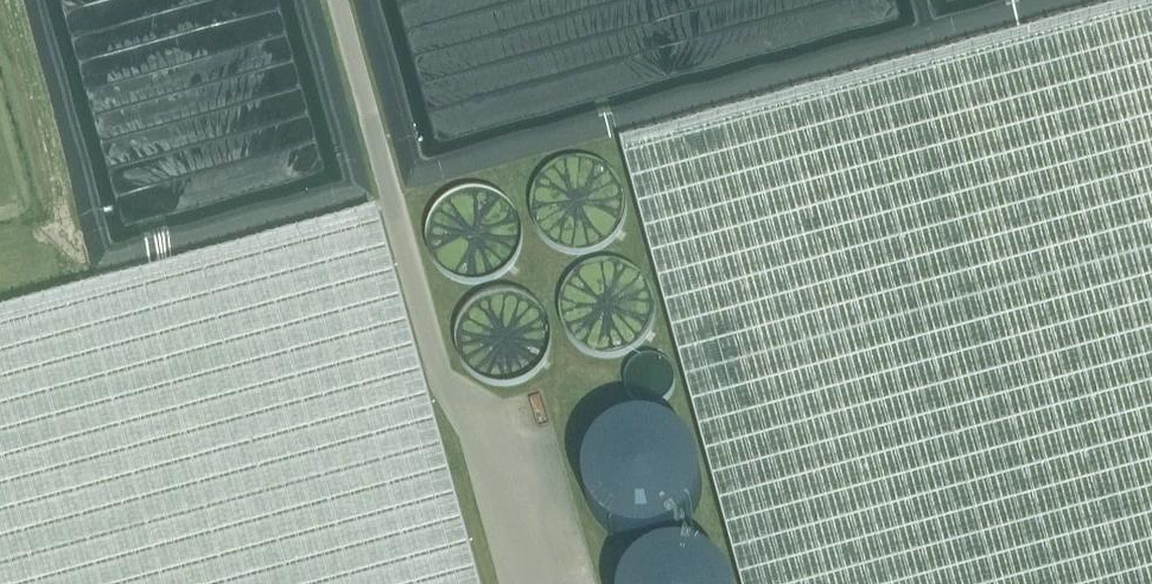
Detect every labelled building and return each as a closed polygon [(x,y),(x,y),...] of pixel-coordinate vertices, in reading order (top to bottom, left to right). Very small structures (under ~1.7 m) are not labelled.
[(620,146),(740,583),(1151,583),(1151,1),(620,146)] [(626,211),(626,207),(626,202),(625,197),(624,193),(622,188),(620,184),(618,180),(615,176),(612,172),(608,169),(604,167),(600,164),(596,162),(592,160),(587,159),(582,159),(578,158),(573,159),(568,159),(564,160),(559,162),(555,164),(551,167),(547,169),(544,173),(540,176),(538,180),(535,184),(533,188),(531,193),(530,197),(530,202),(529,207),(530,211),(530,216),(531,221),(533,225),(535,229),(537,233),(540,237),(543,241),(547,244),(551,247),(555,249),(559,251),(564,253),(568,254),(573,255),(578,255),(582,255),(587,254),(592,253),(596,251),(600,249),(604,247),(608,244),(612,241),(615,237),(618,233),(620,229),(622,225),(624,221),(625,216),(626,211)] [(520,242),(520,237),(520,232),(519,227),(518,223),(517,218),(515,214),(512,210),(509,206),(506,203),(503,199),(499,197),(495,194),(490,192),(486,191),(481,189),(477,189),(472,189),(467,189),(463,189),(458,191),(453,192),(449,194),(445,197),(441,199),(438,203),(435,206),(432,210),(429,214),(427,218),(426,223),(425,227),(424,232),(424,237),(424,241),(425,246),(426,251),(427,255),(429,260),(432,264),(435,267),(438,271),(441,274),(445,277),(449,279),(454,281),(458,283),(463,284),(467,285),(472,285),(477,285),(481,284),(486,283),(490,281),(495,279),(499,277),(503,274),(506,271),(509,267),(512,264),(515,260),(517,255),(518,251),(519,246),(520,242)] [(374,214),(0,316),(0,583),(475,583),(374,214)] [(654,315),(654,310),(654,306),(653,301),(652,296),(651,292),(648,288),(646,284),(643,280),(640,276),(636,273),(633,270),(629,268),(624,266),(620,264),(615,263),(611,262),(606,262),(601,262),(596,263),(592,264),(587,266),(583,268),(579,270),(575,273),(572,276),(569,280),(566,284),(563,288),(561,292),(560,296),(558,301),(558,306),(558,310),(558,315),(558,320),(560,324),(561,329),(563,333),(566,337),(569,341),(572,344),(575,348),(579,350),(583,353),(587,355),(592,356),(596,358),(601,358),(606,359),(611,358),(615,358),(620,357),(624,355),(629,353),(633,350),(636,348),(640,344),(643,341),(646,337),(648,333),(650,329),(652,324),(653,320),(654,315)] [(549,343),(549,338),(549,334),(548,329),(547,324),(546,320),(544,316),(541,312),(538,308),(535,304),(532,301),(528,298),(524,296),(519,294),(515,292),(510,291),(506,290),(501,290),(496,290),(492,291),(487,292),(482,294),(478,296),(474,298),(470,301),(467,304),(464,308),(461,312),(458,316),(456,320),(455,324),(454,329),(453,334),(453,338),(453,343),(454,348),(455,352),(456,357),(458,361),(461,365),(464,369),(467,372),(470,376),(474,378),(478,381),(482,383),(487,385),(491,386),(496,386),(501,387),(506,386),(510,386),(515,384),(519,383),(524,381),(528,378),(532,376),(535,372),(538,369),(541,365),(544,361),(546,357),(547,352),(548,348),(549,343)] [(654,359),(645,359),(637,362),(631,367),(626,374),(624,382),(625,390),(629,398),(635,403),(642,407),(650,408),(659,406),(667,402),(672,394),(675,385),(674,376),(669,368),(663,362),(654,359)] [(701,491),(701,485),(701,479),(700,473),(699,468),(697,462),(694,457),(691,452),(688,448),(684,443),(680,440),(675,436),(670,433),(665,431),(660,429),(654,427),(648,427),(643,426),(637,427),(631,427),(626,429),(620,431),(615,433),(610,436),(605,440),(601,443),(597,448),(594,452),(591,457),(588,462),(587,468),(585,473),(584,479),(584,485),(584,491),(585,496),(587,502),(588,507),(591,512),(594,517),(597,522),(601,526),(605,530),(610,533),(615,536),(620,539),(626,541),(631,542),(637,543),(643,543),(648,543),(654,542),(660,541),(665,539),(670,536),(675,533),(680,530),(684,526),(688,522),(691,517),(694,512),(697,507),(699,502),(700,496),(701,491)] [(729,583),(726,579),(722,574),(718,570),(714,566),(709,563),(705,560),(699,557),(694,555),(688,554),(683,553),(677,553),(671,553),(665,554),(660,555),(654,557),(649,560),(644,563),(640,566),(635,570),(632,574),(628,579),(625,583),(729,583)]
